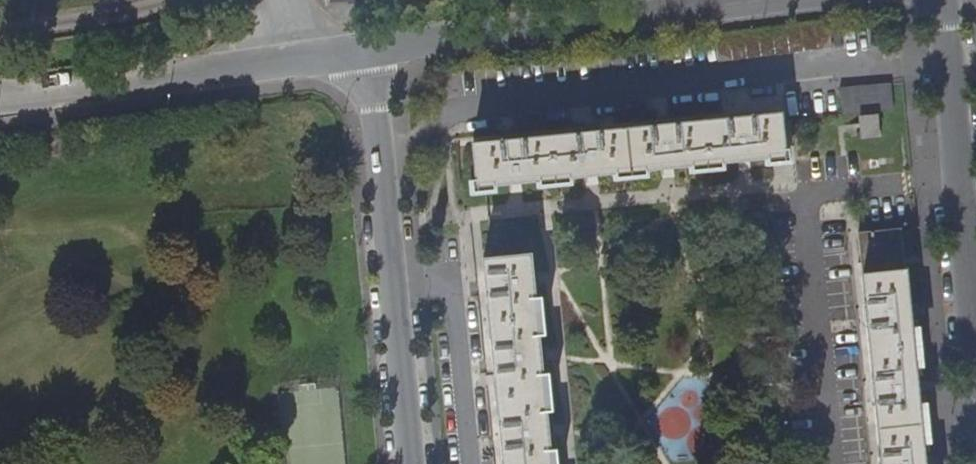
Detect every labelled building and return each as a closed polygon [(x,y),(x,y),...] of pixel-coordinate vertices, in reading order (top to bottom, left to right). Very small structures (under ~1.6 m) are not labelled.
[(889,84),(839,88),(841,115),(892,111),(889,84)] [(463,148),(468,188),(781,155),(777,115),(463,148)] [(861,139),(864,139),(876,138),(875,118),(859,120),(861,139)] [(879,463),(921,463),(899,231),(857,235),(879,463)] [(503,463),(546,463),(523,232),(480,236),(503,463)]
